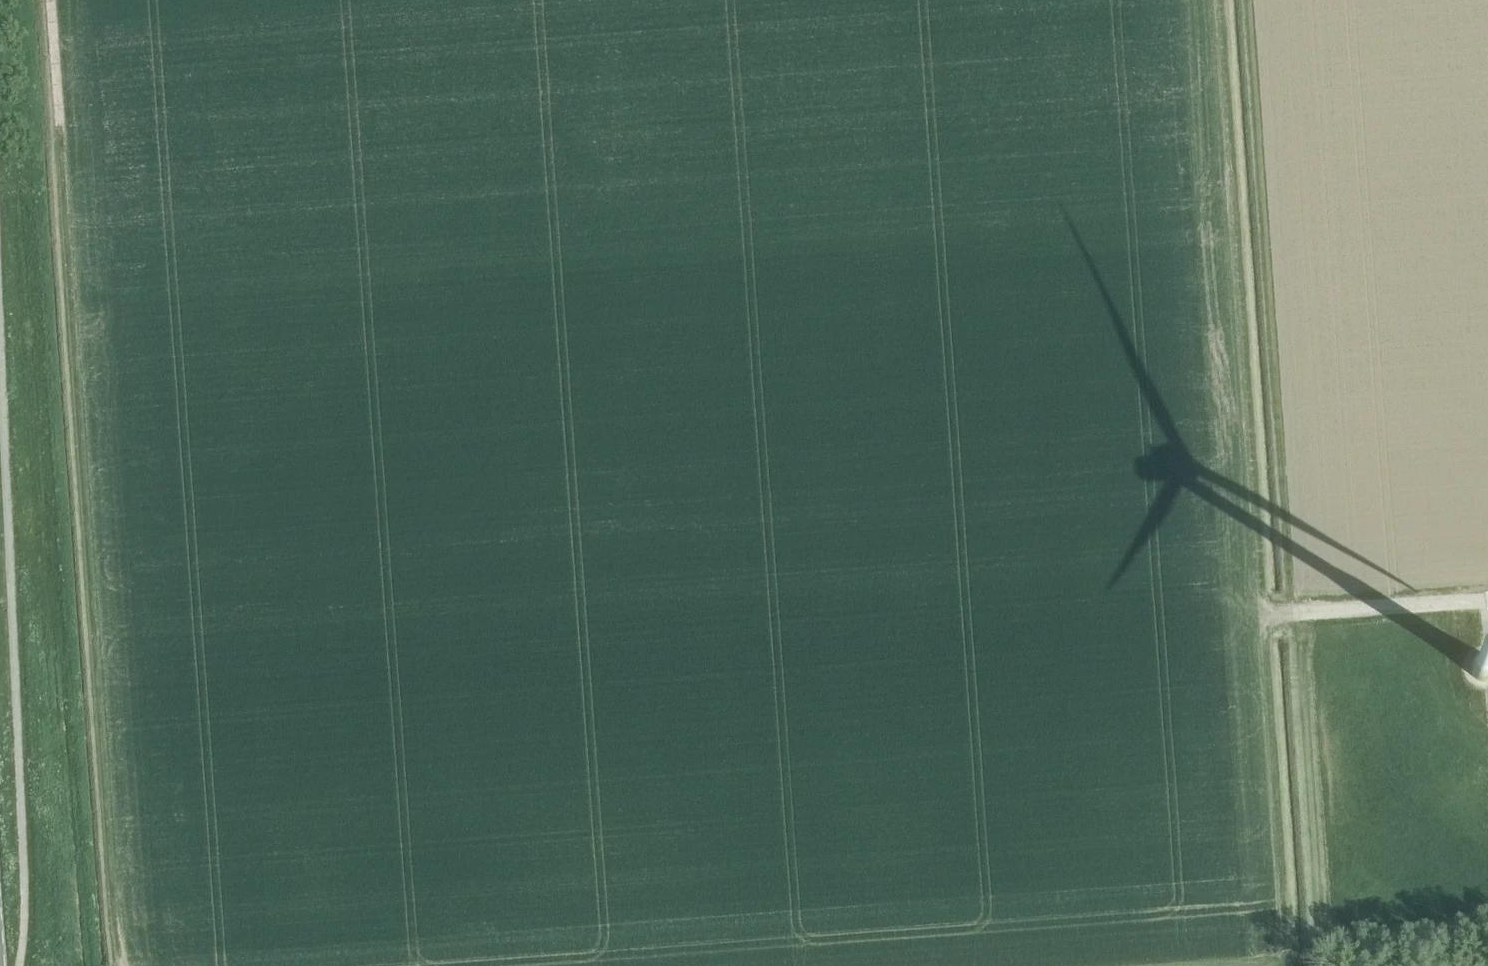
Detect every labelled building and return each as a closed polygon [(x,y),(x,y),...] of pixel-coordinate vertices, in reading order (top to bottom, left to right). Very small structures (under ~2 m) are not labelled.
[(1469,668),(1469,669),(1470,671),(1470,672),(1471,674),(1472,675),(1473,677),(1474,678),(1475,679),(1477,680),(1478,681),(1480,681),(1481,681),(1483,681),(1484,681),(1486,681),(1487,681),(1487,680),(1487,656),(1487,655),(1486,655),(1484,655),(1483,654),(1481,655),(1480,655),(1478,655),(1477,656),(1475,657),(1474,658),(1473,659),(1472,660),(1471,662),(1470,663),(1470,665),(1469,666),(1469,668)]
